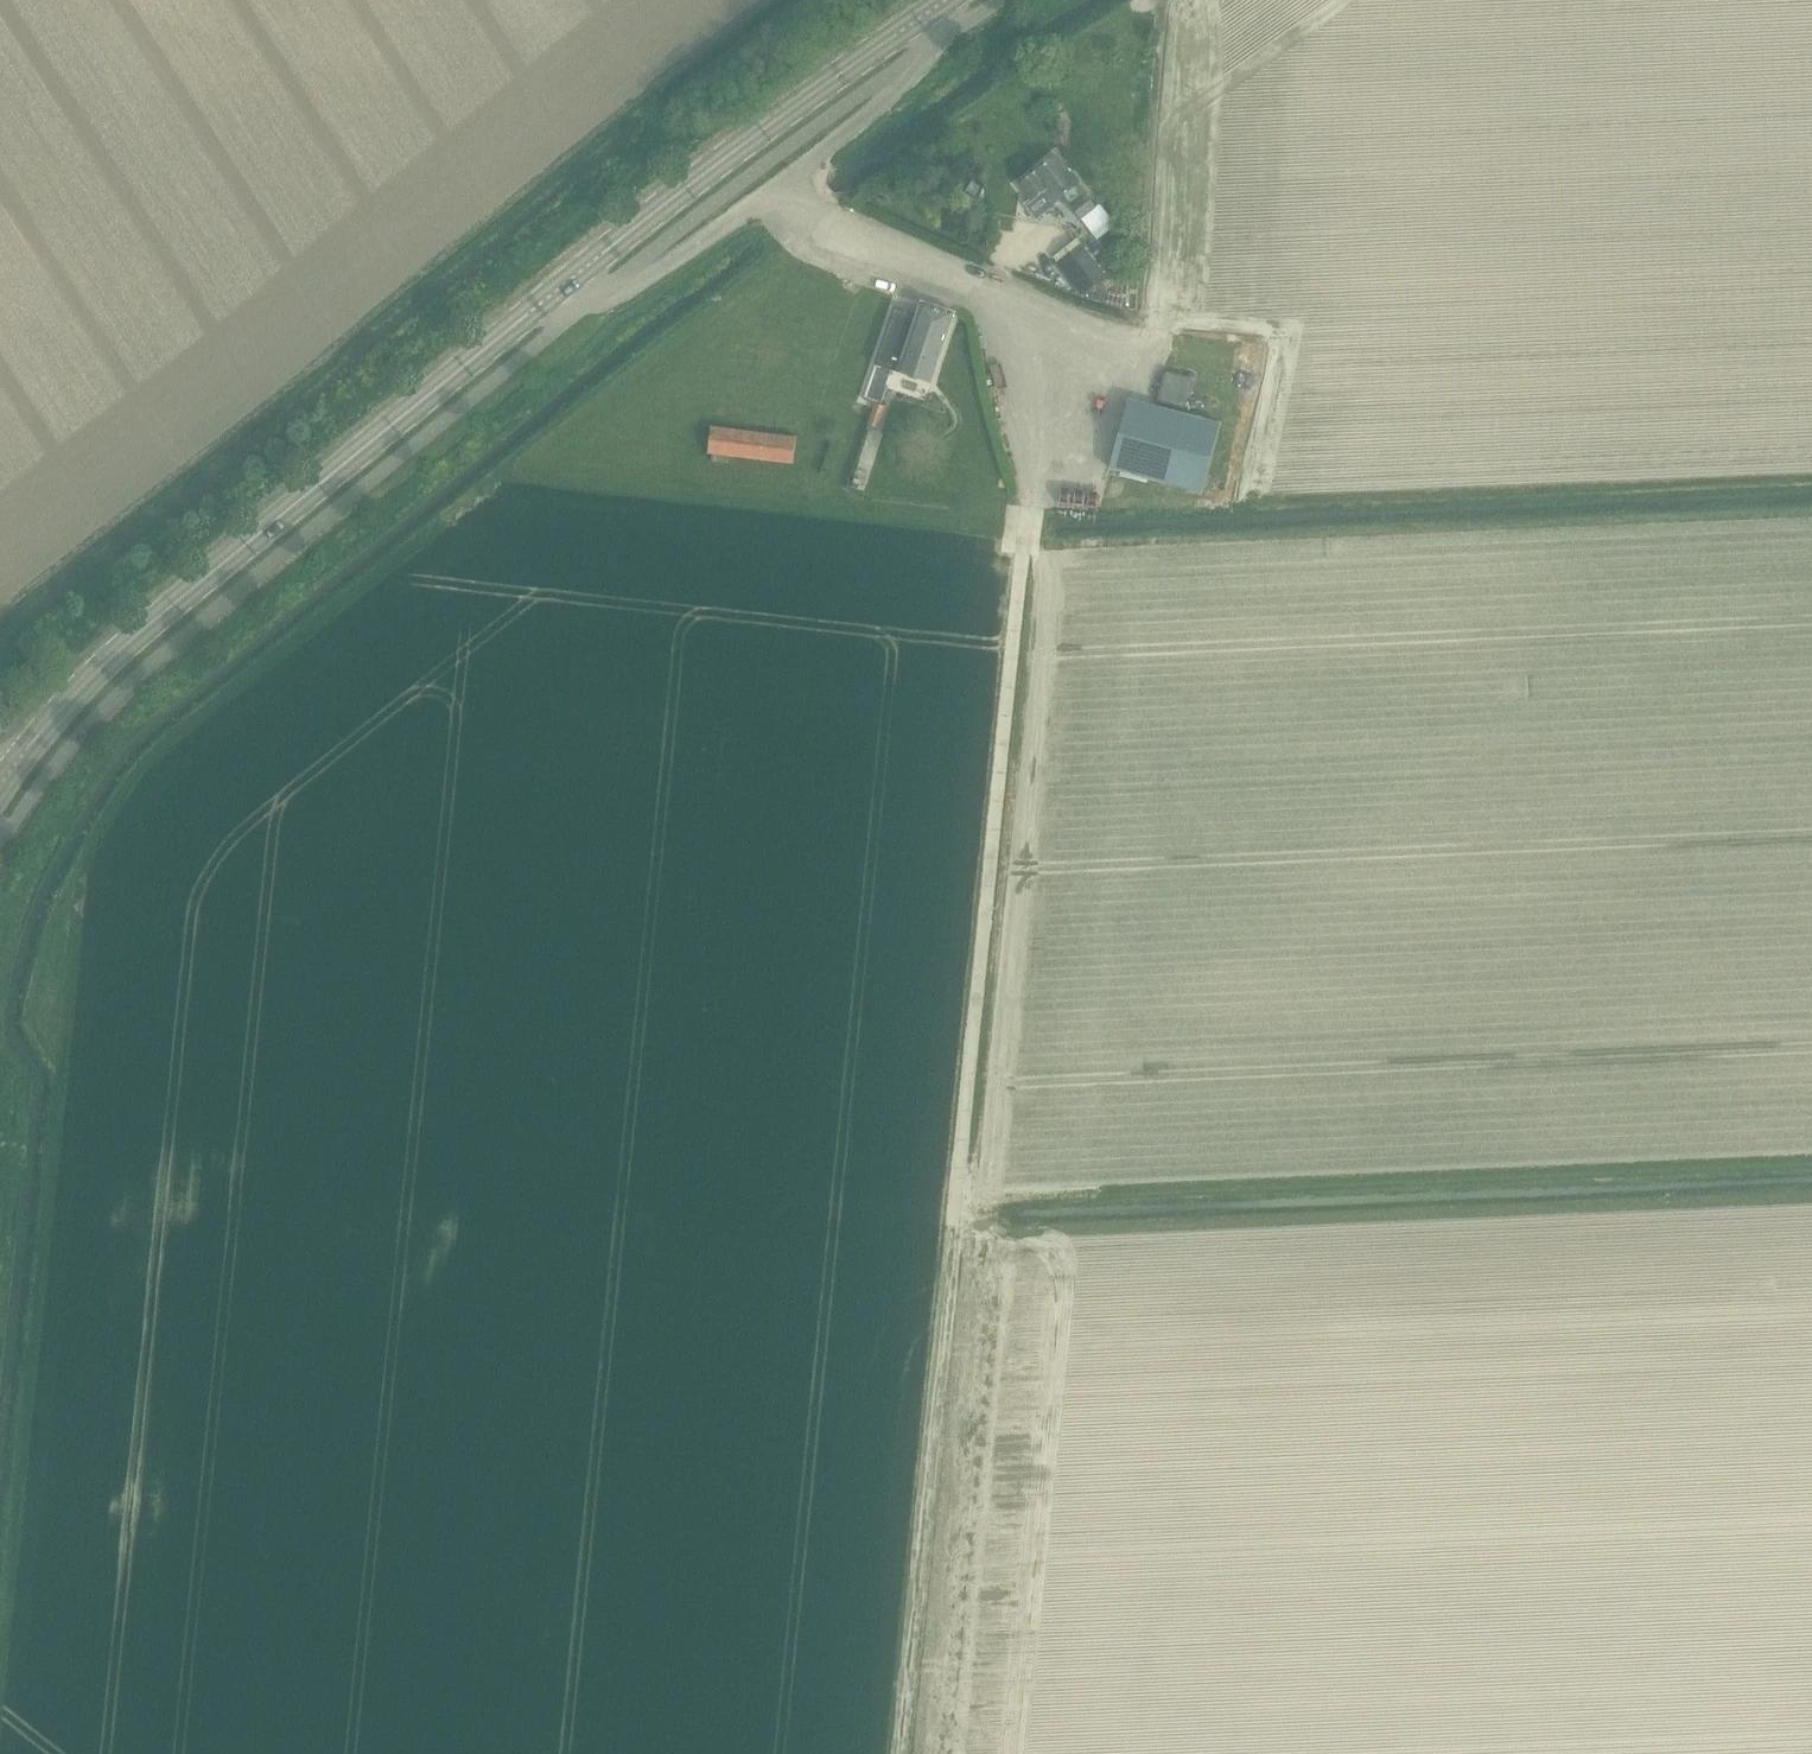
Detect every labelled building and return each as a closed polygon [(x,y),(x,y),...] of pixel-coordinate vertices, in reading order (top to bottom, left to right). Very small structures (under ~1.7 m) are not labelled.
[(1057,154),(1019,182),(1030,197),(1025,201),(1036,216),(1068,193),(1074,202),(1072,204),(1082,217),(1096,206),(1086,192),(1083,194),(1077,185),(1079,184),(1057,154)] [(1084,296),(1107,278),(1081,243),(1057,261),(1084,296)] [(918,313),(894,306),(876,362),(899,370),(899,371),(930,381),(954,311),(922,300),(918,313)] [(1184,407),(1192,378),(1166,371),(1158,400),(1184,407)] [(1201,491),(1220,422),(1129,397),(1110,466),(1201,491)] [(879,427),(887,403),(875,399),(867,423),(879,427)] [(793,461),(796,436),(714,426),(711,451),(793,461)]
